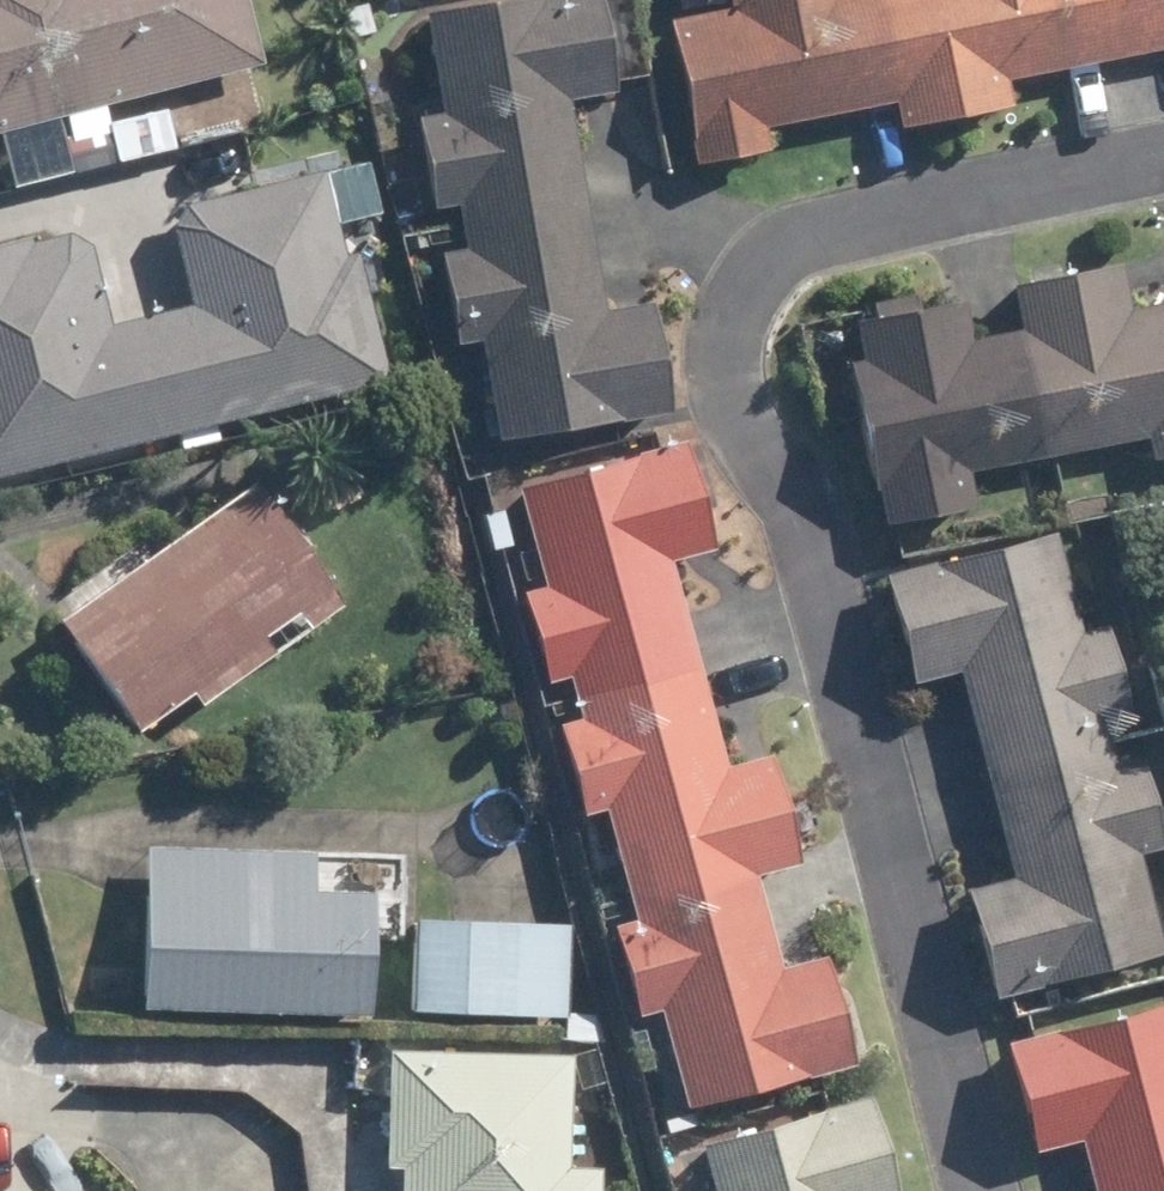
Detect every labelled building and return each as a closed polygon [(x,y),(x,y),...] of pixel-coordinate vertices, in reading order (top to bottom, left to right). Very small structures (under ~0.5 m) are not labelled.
[(48,126),(15,0),(0,0),(0,138),(48,126)] [(48,126),(259,71),(240,0),(15,0),(48,126)] [(411,123),(428,212),(459,207),(462,225),(581,204),(563,105),(610,95),(593,0),(556,0),(423,24),(438,118),(411,123)] [(728,17),(667,29),(693,172),(767,158),(762,133),(893,109),(872,0),(725,0),(728,17)] [(898,134),(1008,112),(1003,84),(1103,65),(1091,0),(872,0),(898,134)] [(1103,65),(1163,52),(1163,0),(1092,0),(1103,65)] [(367,9),(340,14),(346,43),(373,38),(367,9)] [(170,153),(162,117),(105,130),(114,166),(170,153)] [(383,387),(351,260),(341,264),(318,176),(182,213),(170,232),(189,314),(106,332),(88,254),(63,241),(0,257),(0,482),(383,387)] [(462,225),(467,250),(434,256),(450,347),(478,342),(498,447),(669,416),(648,306),(600,314),(581,204),(462,225)] [(1008,281),(1016,322),(1042,450),(1143,428),(1148,458),(1163,455),(1163,295),(1128,302),(1120,260),(1008,281)] [(860,352),(848,354),(881,518),(971,500),(965,464),(1042,450),(1016,322),(967,333),(959,296),(853,317),(860,352)] [(439,370),(446,398),(473,392),(465,363),(439,370)] [(691,661),(665,565),(709,553),(681,449),(517,495),(544,591),(521,598),(545,682),(564,677),(569,695),(691,661)] [(248,492),(56,631),(134,739),(188,701),(197,714),(270,661),(257,643),(292,618),(305,635),(336,612),(248,492)] [(1101,716),(1128,710),(1105,622),(1079,629),(1051,528),(884,573),(913,678),(956,666),(982,769),(1106,738),(1101,716)] [(722,770),(691,661),(569,695),(577,727),(553,733),(577,820),(602,814),(626,897),(791,851),(765,758),(722,770)] [(1134,848),(1161,841),(1138,756),(1113,762),(1106,738),(982,769),(1011,874),(966,886),(996,994),(1161,949),(1134,848)] [(776,971),(752,880),(796,869),(791,851),(626,897),(634,926),(604,934),(628,1021),(660,1013),(688,1115),(850,1070),(819,959),(776,971)] [(306,902),(308,862),(146,855),(141,1015),(359,1024),(364,905),(306,902)] [(409,1019),(562,1022),(562,932),(411,929),(409,1019)] [(1001,1040),(1029,1151),(1079,1137),(1092,1190),(1163,1190),(1163,1000),(1001,1040)] [(595,1017),(564,1017),(563,1045),(602,1046),(595,1017)] [(396,1190),(598,1190),(598,1175),(561,1174),(563,1066),(383,1061),(381,1175),(397,1175),(396,1190)] [(713,1190),(890,1190),(868,1109),(703,1152),(713,1190)]
